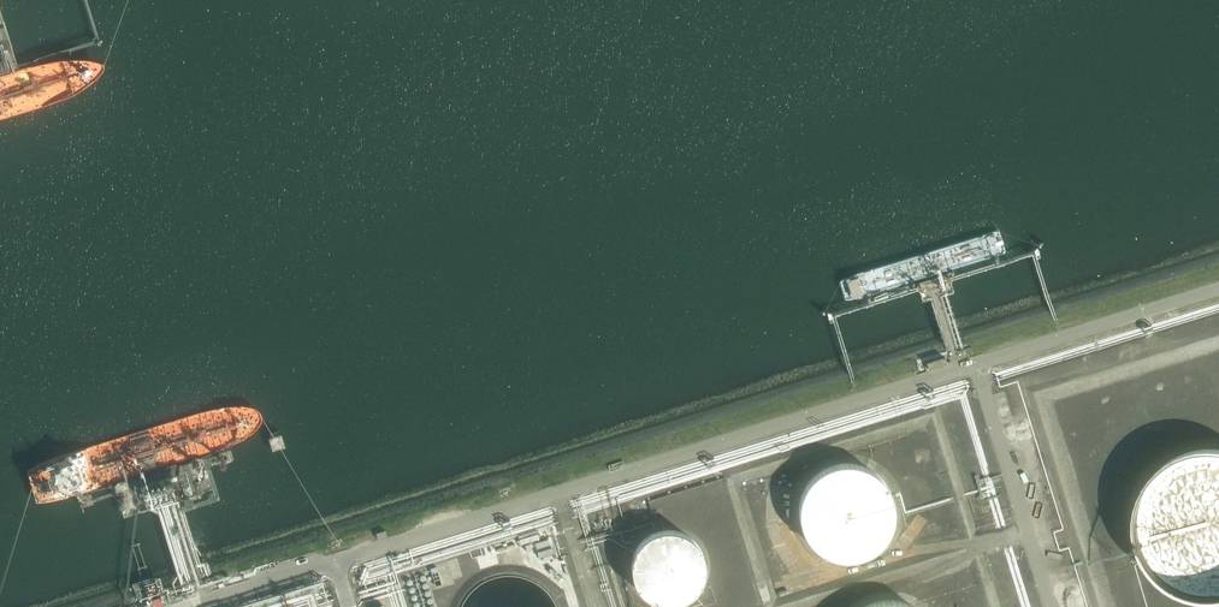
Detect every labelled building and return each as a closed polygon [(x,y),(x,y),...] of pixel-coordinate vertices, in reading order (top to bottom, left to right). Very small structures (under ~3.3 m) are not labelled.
[(947,364),(945,357),(927,363),(929,369),(947,364)] [(1210,441),(1204,441),(1193,443),(1185,445),(1179,447),(1171,451),(1166,454),(1161,458),(1155,464),(1150,469),(1145,475),(1142,481),(1138,489),(1135,495),(1134,502),(1132,510),(1132,518),(1132,525),(1133,533),(1135,541),(1138,548),(1141,554),(1145,561),(1151,569),(1155,572),(1161,578),(1168,583),(1173,586),(1180,589),(1187,592),(1194,594),(1202,595),(1209,595),(1216,595),(1218,594),(1218,442),(1210,441)] [(894,507),(894,498),(892,493),(891,488),(886,480),(880,473),(874,468),(870,465),(865,463),(858,460),(853,460),(846,459),(840,460),(836,460),(828,463),(824,465),(820,468),(813,473),(807,480),(803,488),(802,492),(800,498),(799,507),(800,516),(802,521),(803,525),(807,533),(813,540),(820,546),(828,550),(836,553),(840,554),(846,554),(853,554),(858,553),(865,550),(873,546),(880,540),(886,533),(891,525),(893,517),(894,507)] [(706,562),(706,561),(706,555),(704,548),(701,543),(697,536),(693,533),(686,529),(679,526),(671,525),(663,525),(657,527),(651,530),(647,533),(644,535),(639,541),(636,547),(634,554),(633,561),(634,568),(636,575),(639,581),(644,587),(649,592),(655,595),(662,597),(669,598),(676,597),(684,595),(690,592),(695,588),(699,583),(703,577),(706,570),(706,562)] [(376,534),(378,540),(388,537),(386,531),(376,534)] [(918,606),(910,601),(904,599),(900,597),(894,597),(890,596),(884,597),(878,597),(870,600),(862,605),(859,606),(919,606),(918,606)]
